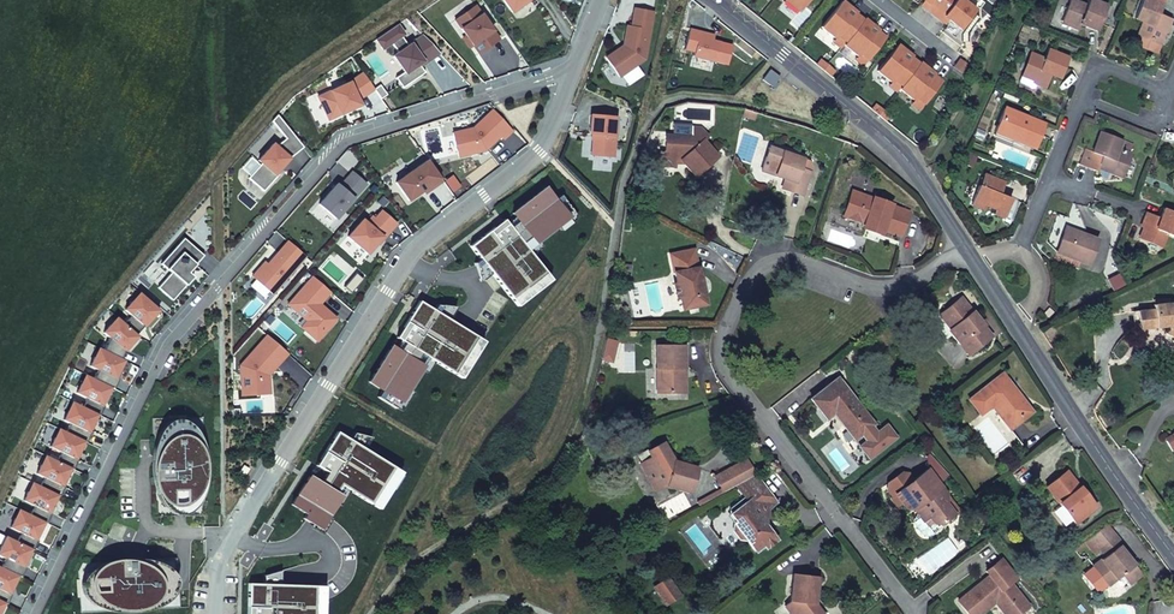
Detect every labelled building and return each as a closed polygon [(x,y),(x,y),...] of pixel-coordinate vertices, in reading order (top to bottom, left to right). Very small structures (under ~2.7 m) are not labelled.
[(511,12),(528,0),(503,0),(511,12)] [(801,10),(809,0),(788,0),(801,10)] [(864,18),(857,12),(856,11),(851,18),(846,14),(852,6),(844,0),(842,0),(822,26),(836,37),(838,37),(840,35),(846,40),(864,18)] [(944,0),(927,0),(930,2),(926,6),(934,12),(944,0)] [(934,12),(942,19),(946,14),(950,18),(962,28),(977,9),(967,0),(944,0),(934,12)] [(1062,20),(1079,27),(1080,24),(1097,32),(1108,5),(1095,0),(1090,0),(1087,5),(1074,0),(1071,0),(1062,20)] [(1138,34),(1160,44),(1166,29),(1168,29),(1172,19),(1160,14),(1165,0),(1143,0),(1136,18),(1143,22),(1138,34)] [(476,6),(455,20),(466,37),(472,46),(479,55),(499,40),(476,6)] [(859,11),(852,6),(846,14),(851,18),(856,11),(857,12),(859,11)] [(605,58),(619,78),(644,60),(653,12),(634,9),(631,27),(626,26),(623,46),(625,49),(621,52),(616,51),(605,58)] [(873,23),(865,17),(864,18),(846,40),(844,43),(859,55),(860,55),(862,53),(869,59),(887,36),(879,30),(877,28),(872,35),(867,31),(873,23)] [(1079,27),(1062,20),(1061,23),(1078,30),(1079,27)] [(881,29),(873,23),(867,31),(872,35),(877,28),(879,30),(881,29)] [(404,73),(411,83),(424,73),(419,65),(423,62),(424,65),(440,54),(423,36),(407,45),(401,37),(404,35),(397,25),(376,40),(383,50),(392,44),(398,53),(393,57),(404,73)] [(1160,44),(1138,34),(1133,44),(1156,53),(1160,44)] [(838,37),(836,37),(834,40),(842,46),(844,43),(846,40),(840,35),(838,37)] [(691,64),(712,69),(717,49),(710,47),(696,44),(698,39),(688,36),(682,56),(692,59),(691,64)] [(472,46),(466,37),(463,39),(469,48),(472,46)] [(711,42),(698,39),(696,44),(710,47),(711,42)] [(895,79),(902,84),(920,62),(913,56),(906,51),(907,49),(899,43),(878,69),(893,81),(895,79)] [(1044,59),(1033,55),(1024,77),(1036,82),(1035,84),(1045,88),(1051,75),(1060,79),(1069,58),(1048,50),(1044,59)] [(860,55),(859,55),(857,58),(865,64),(869,59),(862,53),(860,55)] [(1024,77),(1033,55),(1030,53),(1020,76),(1024,77)] [(822,57),(818,63),(824,68),(829,62),(822,57)] [(930,67),(921,60),(920,62),(902,84),(900,86),(915,99),(916,99),(918,97),(926,103),(943,80),(936,74),(933,73),(928,79),(924,75),(930,67)] [(836,68),(829,62),(824,68),(831,74),(836,68)] [(937,73),(930,67),(924,75),(928,79),(933,73),(936,74),(937,73)] [(762,79),(771,86),(777,77),(768,70),(762,79)] [(318,98),(329,120),(361,106),(358,101),(374,90),(363,73),(350,82),(318,98)] [(411,83),(404,73),(395,79),(402,89),(411,83)] [(1036,82),(1024,77),(1020,76),(1017,84),(1032,90),(1035,84),(1036,82)] [(897,90),(900,86),(902,84),(895,79),(893,81),(890,84),(897,90)] [(916,99),(915,99),(913,102),(921,108),(926,103),(918,97),(916,99)] [(877,102),(873,107),(880,112),(884,107),(877,102)] [(891,112),(884,107),(880,112),(886,118),(891,112)] [(753,117),(754,111),(743,108),(742,115),(753,117)] [(1005,108),(997,128),(1015,135),(1013,139),(1034,148),(1044,123),(1005,108)] [(451,134),(458,157),(472,154),(471,152),(477,151),(477,153),(485,151),(501,137),(504,140),(513,132),(493,110),(471,127),(451,134)] [(248,179),(263,192),(273,181),(271,179),(276,174),(289,159),(303,148),(276,114),(270,120),(284,138),(275,147),(272,144),(258,161),(261,164),(248,179)] [(590,156),(613,158),(617,117),(591,115),(589,135),(592,135),(590,156)] [(671,125),(671,133),(690,134),(690,126),(690,124),(671,123),(671,125)] [(690,134),(671,133),(670,133),(665,133),(664,149),(658,149),(657,165),(674,166),(674,159),(680,159),(693,175),(716,155),(701,138),(706,134),(699,126),(690,126),(690,134)] [(1015,135),(997,128),(995,132),(1013,139),(1015,135)] [(1098,167),(1120,176),(1130,153),(1133,143),(1101,131),(1093,152),(1086,149),(1080,165),(1097,171),(1098,167)] [(767,146),(762,164),(776,169),(774,174),(784,178),(794,181),(791,190),(802,194),(810,171),(800,167),(803,159),(767,146)] [(1130,153),(1120,176),(1124,177),(1133,154),(1130,153)] [(430,187),(432,189),(443,182),(428,161),(396,183),(408,201),(423,191),(430,187)] [(776,169),(762,164),(760,169),(774,174),(776,169)] [(349,170),(318,205),(335,220),(366,185),(349,170)] [(983,174),(978,185),(1000,194),(1004,183),(983,174)] [(781,186),(791,190),(794,181),(784,178),(781,186)] [(1000,194),(978,185),(971,205),(984,210),(986,205),(996,209),(994,213),(1004,218),(1011,198),(1000,194)] [(491,274),(509,297),(543,271),(530,255),(526,250),(537,241),(556,226),(567,218),(554,201),(544,188),(511,214),(515,218),(522,227),(513,233),(506,224),(503,220),(469,246),(480,260),(491,274)] [(863,224),(867,225),(877,229),(881,231),(881,229),(899,235),(908,210),(890,204),(890,202),(872,196),(872,198),(850,190),(842,216),(864,223),(863,224)] [(567,218),(556,226),(560,231),(577,218),(560,196),(554,201),(567,218)] [(1140,235),(1162,245),(1167,234),(1173,236),(1173,212),(1165,208),(1160,218),(1147,212),(1143,221),(1146,223),(1140,235)] [(349,238),(368,254),(377,244),(382,238),(384,239),(397,224),(381,211),(374,219),(372,217),(367,223),(364,220),(349,238)] [(506,224),(513,233),(522,227),(515,218),(506,224)] [(877,229),(867,225),(865,231),(875,235),(877,229)] [(1098,240),(1065,227),(1056,251),(1089,264),(1098,240)] [(1162,245),(1140,235),(1139,238),(1161,248),(1162,245)] [(160,290),(174,302),(195,278),(190,274),(204,256),(184,239),(162,266),(173,274),(160,290)] [(252,277),(272,294),(305,257),(288,241),(266,267),(263,270),(260,267),(252,277)] [(526,250),(530,255),(542,247),(537,241),(526,250)] [(692,248),(668,253),(675,282),(672,283),(674,296),(677,296),(680,307),(704,301),(692,248)] [(491,274),(480,260),(474,264),(480,282),(491,274)] [(543,271),(509,297),(516,307),(550,280),(543,271)] [(301,328),(311,336),(317,329),(323,334),(337,319),(325,309),(323,311),(318,306),(320,304),(330,293),(313,277),(288,304),(307,321),(301,328)] [(124,324),(136,335),(144,327),(142,325),(149,316),(151,319),(159,310),(141,295),(134,303),(132,302),(125,311),(131,316),(124,324)] [(961,296),(949,305),(952,309),(964,300),(961,296)] [(949,305),(939,314),(953,332),(952,334),(959,344),(966,339),(974,350),(991,336),(964,300),(952,309),(949,305)] [(382,390),(400,401),(407,390),(421,369),(428,358),(434,362),(451,372),(474,336),(449,320),(433,310),(419,301),(396,338),(400,340),(410,347),(405,355),(395,349),(391,347),(369,382),(382,390)] [(1140,330),(1166,327),(1167,328),(1173,330),(1173,305),(1170,303),(1153,305),(1153,310),(1138,311),(1140,330)] [(436,305),(433,310),(449,320),(456,307),(436,305)] [(953,332),(939,314),(937,311),(933,319),(947,337),(952,334),(953,332)] [(142,325),(144,327),(151,319),(149,316),(142,325)] [(103,350),(121,359),(124,351),(122,349),(129,342),(131,344),(138,336),(136,335),(124,324),(118,319),(112,327),(110,326),(103,333),(109,338),(103,350)] [(1167,328),(1165,333),(1173,337),(1173,335),(1173,330),(1167,328)] [(317,329),(311,336),(317,341),(323,334),(317,329)] [(260,395),(269,395),(268,376),(266,376),(266,371),(277,359),(281,362),(288,354),(267,336),(235,365),(241,391),(260,389),(260,395)] [(483,342),(474,336),(451,372),(461,378),(483,342)] [(968,355),(974,350),(966,339),(959,344),(968,355)] [(395,349),(405,355),(410,347),(400,340),(395,349)] [(122,349),(124,351),(131,344),(129,342),(122,349)] [(656,391),(680,391),(680,367),(684,368),(683,345),(655,346),(656,391)] [(93,379),(110,387),(113,389),(118,380),(115,378),(112,377),(117,368),(120,369),(124,361),(121,359),(103,350),(101,349),(96,358),(94,357),(90,367),(98,370),(93,379)] [(434,362),(428,358),(421,369),(427,373),(434,362)] [(266,376),(268,376),(281,362),(277,359),(266,371),(266,376)] [(1002,374),(968,401),(980,416),(993,405),(1003,417),(1001,420),(1009,431),(1033,412),(1002,374)] [(83,407),(97,414),(100,416),(104,407),(102,405),(99,404),(103,395),(106,396),(110,387),(93,379),(87,376),(83,385),(81,384),(77,393),(88,399),(83,407)] [(835,377),(808,399),(824,419),(833,412),(845,426),(843,428),(852,440),(859,435),(864,442),(857,448),(867,460),(894,438),(884,426),(876,433),(870,426),(872,424),(835,377)] [(400,401),(382,390),(378,397),(401,411),(413,393),(407,390),(400,401)] [(67,433),(84,441),(87,443),(91,434),(89,432),(86,431),(90,422),(93,423),(97,414),(83,407),(71,401),(66,410),(65,410),(60,419),(71,424),(67,433)] [(163,428),(193,427),(190,424),(187,422),(183,420),(180,419),(177,419),(172,421),(170,422),(166,424),(163,428)] [(164,507),(194,507),(197,503),(199,500),(198,435),(196,431),(193,427),(163,428),(161,431),(159,435),(159,463),(155,463),(155,478),(157,478),(157,495),(159,499),(161,503),(164,507)] [(57,461),(71,468),(73,470),(78,460),(75,459),(72,458),(77,449),(80,450),(84,441),(67,433),(61,430),(56,439),(55,438),(50,447),(61,453),(57,461)] [(1172,434),(1164,439),(1167,443),(1173,439),(1173,437),(1172,434)] [(198,435),(199,500),(202,493),(204,486),(205,479),(206,472),(206,465),(206,459),(205,453),(203,447),(201,441),(198,435)] [(696,467),(681,462),(674,460),(669,452),(664,441),(648,449),(652,456),(640,462),(654,490),(665,484),(690,491),(696,467)] [(637,456),(640,462),(652,456),(648,449),(637,456)] [(674,460),(681,462),(682,458),(676,456),(673,451),(669,452),(674,460)] [(40,487),(58,495),(60,496),(65,487),(62,486),(59,485),(63,476),(66,477),(71,468),(57,461),(47,457),(43,466),(41,465),(37,474),(44,478),(40,487)] [(746,479),(754,474),(745,458),(736,463),(746,479)] [(736,484),(746,479),(736,463),(714,475),(720,487),(723,492),(736,484)] [(249,469),(244,466),(238,475),(243,479),(249,469)] [(907,505),(914,506),(919,503),(922,507),(918,510),(923,518),(930,513),(935,519),(944,521),(956,512),(948,501),(949,492),(929,467),(915,478),(909,471),(903,470),(890,481),(889,487),(894,495),(897,492),(907,505)] [(1066,470),(1046,486),(1074,522),(1095,506),(1066,470)] [(774,501),(754,474),(746,479),(736,484),(746,496),(729,508),(729,514),(735,522),(732,523),(731,530),(738,539),(744,538),(754,550),(762,544),(765,547),(775,539),(763,523),(765,509),(774,501)] [(30,515),(44,522),(47,523),(51,514),(49,513),(46,512),(51,503),(53,504),(58,495),(40,487),(34,484),(30,493),(28,492),(24,501),(35,506),(30,515)] [(695,500),(697,505),(723,492),(720,487),(695,500)] [(194,507),(164,507),(168,511),(171,513),(175,515),(179,515),(183,515),(186,514),(190,511),(193,509),(194,507)] [(17,542),(31,549),(34,550),(38,541),(36,540),(33,539),(37,530),(40,531),(44,522),(30,515),(21,511),(17,520),(15,519),(11,528),(22,533),(17,542)] [(928,524),(935,519),(930,513),(923,518),(928,524)] [(642,522),(635,526),(639,533),(647,529),(642,522)] [(1086,540),(1088,544),(1094,552),(1100,547),(1106,555),(1093,565),(1107,583),(1120,574),(1128,584),(1142,573),(1132,560),(1120,545),(1123,542),(1108,523),(1086,540)] [(18,576),(21,577),(25,568),(22,567),(20,566),(24,557),(27,558),(31,549),(17,542),(8,537),(3,546),(2,545),(0,549),(0,556),(5,558),(0,567),(18,576)] [(1086,540),(1074,549),(1077,552),(1088,544),(1086,540)] [(1135,557),(1123,542),(1120,545),(1132,560),(1135,557)] [(988,576),(991,580),(985,584),(982,580),(956,600),(966,613),(976,613),(992,602),(1000,612),(1004,608),(1009,613),(1018,613),(1028,606),(1009,583),(1014,578),(1000,558),(984,571),(988,576)] [(88,573),(90,603),(92,604),(95,606),(97,607),(162,604),(165,602),(167,600),(169,599),(167,569),(164,567),(160,564),(155,563),(132,564),(132,562),(117,563),(117,564),(101,566),(96,568),(92,570),(88,573)] [(4,603),(8,604),(12,595),(9,594),(6,593),(10,583),(13,585),(18,576),(0,567),(0,601),(4,603)] [(167,569),(169,599),(172,596),(174,593),(176,589),(177,585),(177,581),(175,578),(174,574),(171,571),(167,569)] [(794,571),(790,599),(784,603),(792,613),(824,613),(815,603),(819,575),(794,571)] [(90,603),(88,573),(85,576),(83,580),(82,583),(81,587),(82,592),(83,595),(85,599),(90,603)] [(991,580),(988,576),(982,580),(985,584),(991,580)] [(668,578),(667,579),(655,588),(666,604),(680,595),(668,578)] [(162,604),(97,607),(103,610),(108,611),(114,613),(119,613),(124,613),(130,613),(136,613),(141,612),(146,611),(152,609),(156,607),(162,604)]
